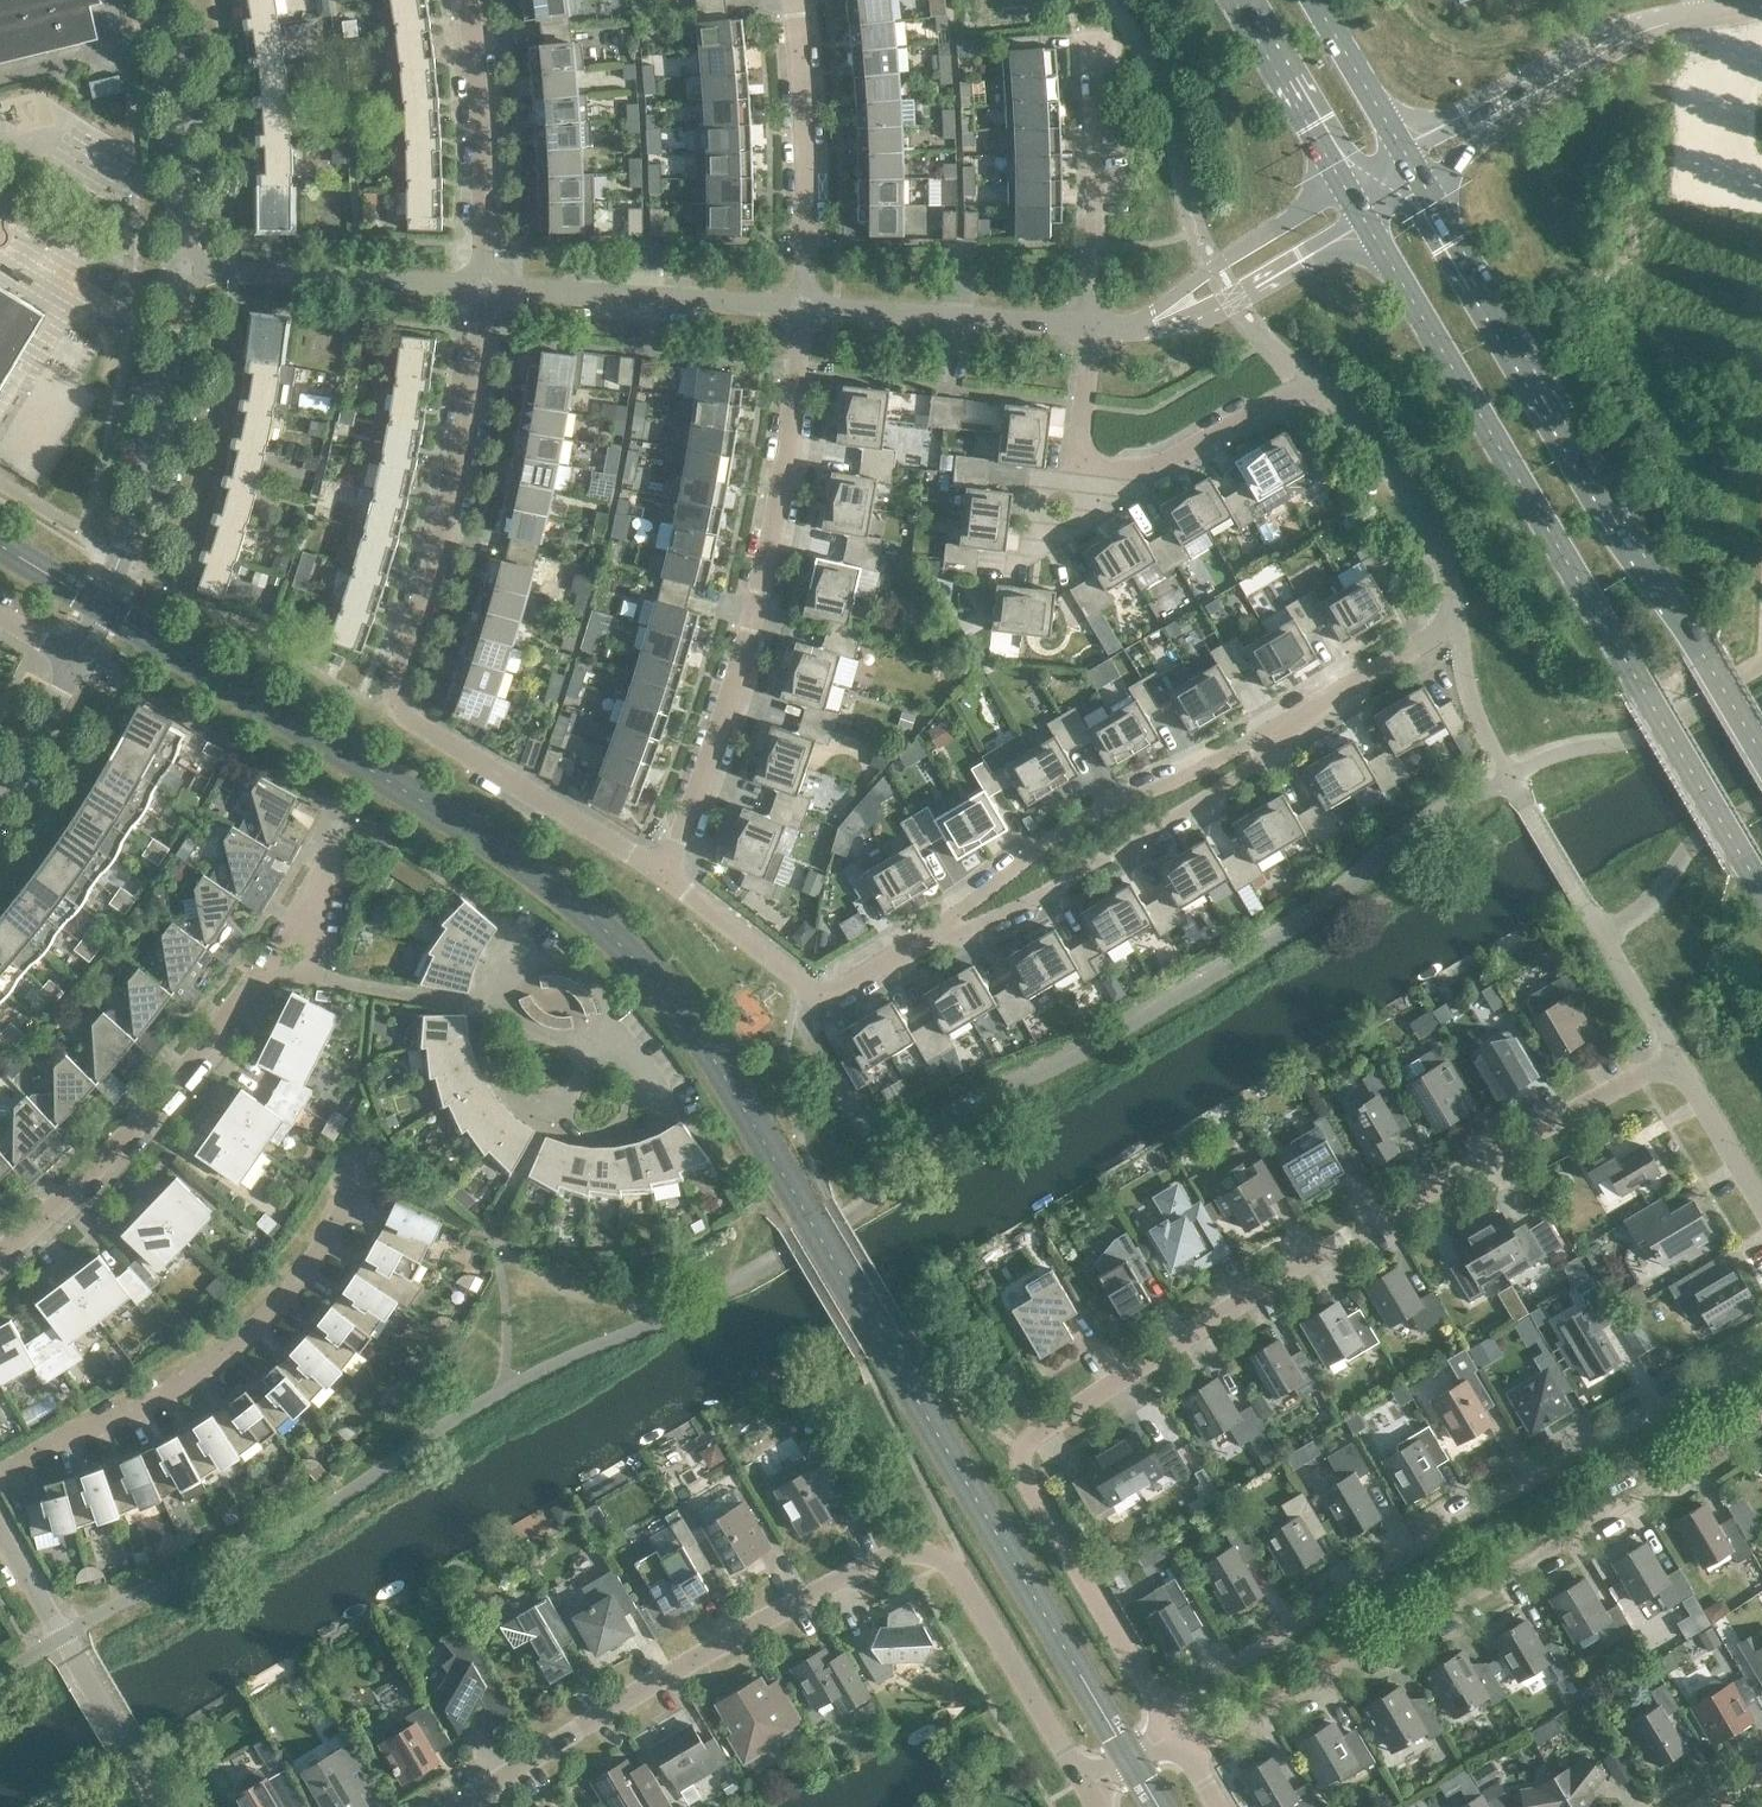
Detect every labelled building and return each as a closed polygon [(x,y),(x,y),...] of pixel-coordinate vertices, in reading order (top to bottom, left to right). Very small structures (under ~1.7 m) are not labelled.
[(101,0),(0,0),(0,63),(99,39),(91,6),(102,3),(101,0)] [(245,30),(278,25),(278,23),(277,15),(279,15),(276,0),(240,0),(245,30)] [(525,20),(540,18),(541,32),(571,28),(569,14),(578,12),(577,0),(522,0),(525,20)] [(651,0),(637,0),(639,12),(652,10),(651,0)] [(697,10),(726,6),(726,0),(696,0),(697,10)] [(891,0),(846,0),(849,25),(893,20),(891,0)] [(321,2),(318,8),(319,15),(330,13),(328,1),(321,2)] [(728,20),(726,6),(697,10),(702,49),(745,45),(743,18),(728,20)] [(948,30),(947,15),(936,16),(937,31),(948,30)] [(651,18),(637,19),(639,33),(653,32),(651,18)] [(357,19),(342,21),(345,37),(359,35),(357,19)] [(312,20),(298,22),(301,36),(315,34),(312,20)] [(896,47),(893,20),(849,25),(852,51),(896,47)] [(280,23),(278,23),(278,25),(245,30),(250,68),(284,65),(284,63),(282,55),(284,54),(280,23)] [(572,43),(571,28),(541,32),(543,45),(529,47),(531,73),(575,69),(585,68),(582,44),(579,42),(572,43)] [(436,69),(431,29),(398,33),(398,31),(396,32),(400,63),(402,63),(402,70),(403,72),(436,69)] [(1041,48),(1040,34),(1011,36),(1012,51),(1003,51),(1005,78),(1058,74),(1056,47),(1041,48)] [(976,40),(957,41),(958,57),(977,56),(976,40)] [(748,71),(745,45),(702,49),(704,75),(748,71)] [(898,73),(896,47),(852,51),(854,76),(898,73)] [(952,69),(951,54),(940,55),(941,69),(952,69)] [(285,63),(284,63),(284,65),(250,68),(254,107),(288,105),(288,103),(287,94),(289,94),(285,63)] [(637,79),(635,64),(624,64),(626,79),(637,79)] [(654,64),(642,65),(644,80),(655,79),(654,64)] [(439,109),(436,69),(403,72),(402,70),(401,71),(403,102),(405,101),(406,109),(406,111),(439,109)] [(577,95),(575,69),(531,73),(533,99),(577,95)] [(953,83),(952,69),(941,69),(942,84),(953,83)] [(750,97),(748,71),(704,75),(706,100),(750,97)] [(900,99),(898,73),(854,76),(855,102),(900,99)] [(1059,100),(1058,74),(1005,78),(1006,103),(1059,100)] [(656,93),(655,79),(644,80),(645,94),(656,93)] [(960,82),(961,96),(972,96),(971,81),(960,82)] [(322,86),(308,88),(310,102),(324,100),(322,86)] [(587,95),(577,95),(533,99),(535,124),(589,121),(587,95)] [(751,124),(750,97),(706,100),(707,126),(751,124)] [(913,98),(900,99),(855,102),(857,127),(901,125),(915,125),(913,98)] [(1061,127),(1059,100),(1006,103),(1008,129),(1017,128),(1061,127)] [(290,103),(288,103),(288,105),(254,107),(257,146),(290,145),(290,143),(290,135),(292,134),(290,103)] [(639,118),(639,103),(628,104),(629,118),(639,118)] [(442,149),(439,109),(406,111),(406,109),(404,109),(406,141),(408,140),(408,148),(408,150),(442,149)] [(955,123),(955,109),(944,109),(944,124),(955,123)] [(657,114),(646,114),(647,129),(658,128),(657,114)] [(973,116),(962,117),(962,131),(973,131),(973,116)] [(640,132),(639,118),(629,118),(629,133),(640,132)] [(591,120),(589,121),(535,124),(537,150),(581,148),(581,147),(593,147),(591,120)] [(956,138),(955,123),(944,124),(945,138),(956,138)] [(753,150),(751,124),(707,126),(709,151),(753,150)] [(902,152),(901,125),(857,127),(858,153),(902,152)] [(1062,153),(1061,127),(1017,128),(1018,154),(1062,153)] [(659,143),(658,128),(647,129),(648,143),(659,143)] [(974,145),(973,131),(962,131),(963,145),(974,145)] [(292,143),(290,143),(290,145),(257,146),(258,184),(292,185),(292,183),(291,175),(293,174),(292,143)] [(337,163),(346,162),(346,143),(337,144),(337,163)] [(408,150),(408,148),(406,148),(407,180),(409,180),(409,187),(409,189),(443,189),(442,149),(408,150)] [(582,174),(581,148),(537,150),(538,175),(582,174)] [(753,177),(753,150),(709,151),(697,152),(698,177),(709,177),(753,177)] [(903,178),(902,152),(858,153),(858,179),(903,178)] [(1062,179),(1062,153),(1018,154),(1018,180),(1062,179)] [(642,172),(642,158),(630,158),(631,173),(642,172)] [(957,178),(957,163),(945,163),(946,178),(957,178)] [(660,164),(649,164),(649,178),(660,178),(660,164)] [(975,166),(963,166),(964,181),(975,180),(975,166)] [(642,187),(642,172),(631,173),(631,187),(642,187)] [(594,174),(582,174),(538,175),(538,201),(594,200),(594,174)] [(754,203),(753,177),(709,177),(710,203),(754,203)] [(660,193),(660,178),(649,178),(649,193),(660,193)] [(903,204),(903,178),(858,179),(858,204),(903,204)] [(946,178),(941,178),(941,204),(957,204),(957,192),(957,178),(946,178)] [(1062,206),(1062,179),(1018,180),(1009,180),(1009,205),(1018,205),(1062,206)] [(975,195),(975,180),(964,181),(964,195),(975,195)] [(294,183),(292,183),(292,185),(258,184),(258,213),(258,231),(294,231),(294,183)] [(442,230),(443,189),(409,189),(409,187),(407,187),(407,219),(408,219),(408,229),(442,230)] [(370,190),(360,190),(360,203),(370,203),(370,190)] [(595,234),(594,200),(538,201),(538,217),(552,217),(552,229),(547,229),(547,231),(583,230),(583,234),(595,234)] [(710,203),(698,203),(697,237),(713,237),(713,232),(745,233),(745,231),(740,231),(740,219),(753,219),(754,203),(710,203)] [(903,204),(858,204),(858,220),(872,221),(871,232),(866,232),(866,234),(902,234),(903,204)] [(1062,206),(1018,205),(1018,235),(1053,235),(1053,234),(1049,234),(1049,222),(1062,222),(1062,206)] [(643,236),(643,208),(629,208),(629,236),(643,236)] [(664,208),(650,208),(650,237),(664,237),(664,208)] [(943,211),(943,239),(957,239),(957,211),(943,211)] [(977,211),(963,211),(962,239),(977,239),(977,211)] [(46,314),(0,286),(0,390),(46,314)] [(288,319),(253,314),(247,358),(247,360),(280,365),(282,365),(288,319)] [(396,376),(398,377),(398,375),(431,379),(436,338),(402,335),(401,345),(400,345),(396,376)] [(529,363),(527,379),(570,385),(575,356),(539,351),(539,352),(544,353),(542,365),(529,363)] [(361,367),(362,358),(349,356),(347,365),(361,367)] [(635,357),(621,356),(618,384),(632,386),(635,357)] [(656,359),(642,358),(639,386),(653,387),(656,359)] [(280,365),(247,360),(245,371),(241,399),(274,404),(274,405),(276,406),(281,375),(279,375),(280,365)] [(701,365),(688,363),(684,397),(697,398),(741,404),(743,388),(729,386),(731,374),(736,375),(736,373),(701,369),(701,365)] [(398,375),(398,377),(397,384),(395,384),(390,415),(392,415),(392,414),(425,419),(431,379),(398,375)] [(570,385),(527,379),(523,404),(567,411),(570,385)] [(844,385),(840,414),(886,420),(890,390),(844,385)] [(312,395),(310,409),(322,411),(324,396),(312,395)] [(928,425),(944,427),(948,397),(932,395),(928,425)] [(964,399),(948,397),(944,427),(960,429),(964,399)] [(741,404),(697,398),(693,424),(737,430),(741,404)] [(274,404),(241,399),(239,409),(233,437),(266,443),(266,445),(268,445),(274,414),(272,414),(274,405),(274,404)] [(647,402),(636,401),(634,415),(645,417),(647,402)] [(567,411),(523,404),(519,430),(562,437),(567,411)] [(1005,404),(1002,433),(1048,438),(1051,409),(1005,404)] [(617,405),(615,419),(626,421),(628,407),(617,405)] [(340,409),(338,420),(353,422),(355,412),(340,409)] [(392,414),(392,415),(390,423),(388,423),(383,453),(385,454),(385,452),(418,459),(425,419),(392,414)] [(886,420),(840,414),(837,443),(863,447),(861,461),(895,466),(897,450),(883,448),(886,420)] [(645,417),(634,415),(632,429),(643,431),(645,417)] [(626,421),(615,419),(613,434),(624,435),(626,421)] [(313,421),(310,435),(323,438),(326,424),(313,421)] [(737,430),(693,424),(690,449),(733,456),(737,430)] [(562,437),(519,430),(514,455),(557,463),(562,437)] [(1286,430),(1260,445),(1284,485),(1308,471),(1315,483),(1330,475),(1313,446),(1299,453),(1286,430)] [(1048,438),(1002,433),(998,463),(1044,468),(1048,438)] [(266,443),(233,437),(231,447),(224,475),(257,482),(257,484),(259,484),(266,454),(264,453),(266,445),(266,443)] [(1284,485),(1260,445),(1235,461),(1248,484),(1236,491),(1253,520),(1267,512),(1260,500),(1284,485)] [(639,451),(628,449),(626,464),(637,466),(639,451)] [(733,456),(690,449),(685,474),(729,482),(733,456)] [(385,452),(385,454),(383,461),(381,461),(374,491),(376,492),(376,490),(409,498),(418,459),(385,452)] [(557,463),(514,455),(509,480),(552,489),(557,463)] [(954,471),(988,475),(990,459),(956,455),(954,471)] [(306,456),(303,469),(315,472),(318,459),(306,456)] [(608,458),(606,473),(617,475),(619,460),(608,458)] [(895,466),(861,461),(859,475),(832,471),(827,500),(873,508),(878,480),(892,483),(895,466)] [(637,466),(626,464),(623,478),(634,480),(637,466)] [(986,489),(988,475),(954,471),(953,486),(966,488),(963,516),(1009,522),(1013,492),(986,489)] [(617,475),(606,473),(603,487),(614,489),(617,475)] [(729,482),(685,474),(681,500),(724,508),(729,482)] [(257,482),(224,475),(222,485),(214,512),(247,521),(247,523),(248,523),(257,493),(255,492),(257,484),(257,482)] [(1210,475),(1184,490),(1208,530),(1232,516),(1239,528),(1253,520),(1236,491),(1223,498),(1210,475)] [(552,489),(509,480),(504,505),(547,515),(552,489)] [(376,490),(376,492),(374,500),(372,499),(365,529),(366,530),(367,528),(399,537),(409,498),(376,490)] [(1208,530),(1184,490),(1159,506),(1172,529),(1160,536),(1177,565),(1191,557),(1184,545),(1208,530)] [(620,498),(617,512),(627,514),(630,500),(620,498)] [(724,508),(681,500),(675,525),(719,534),(724,508)] [(873,508),(827,500),(822,529),(848,534),(846,548),(879,555),(882,538),(868,536),(873,508)] [(547,515),(504,505),(498,531),(512,534),(508,548),(537,555),(547,515)] [(247,521),(214,512),(211,522),(203,549),(235,560),(235,561),(236,561),(246,532),(244,531),(247,523),(247,521)] [(595,526),(606,528),(609,514),(598,512),(595,526)] [(627,514),(617,512),(614,526),(624,528),(627,514)] [(979,548),(1006,551),(1009,522),(963,516),(960,544),(946,543),(944,558),(978,562),(979,548)] [(1134,520),(1108,535),(1132,576),(1156,561),(1163,573),(1177,565),(1160,536),(1147,543),(1134,520)] [(719,534),(675,525),(661,522),(656,547),(670,550),(713,559),(719,534)] [(367,528),(366,530),(364,537),(363,537),(354,567),(356,567),(356,566),(388,575),(399,537),(367,528)] [(1083,551),(1096,574),(1084,581),(1101,610),(1115,602),(1108,590),(1132,576),(1108,535),(1083,551)] [(1286,541),(1278,546),(1283,554),(1291,549),(1286,541)] [(1262,547),(1258,550),(1263,560),(1268,557),(1262,547)] [(537,555),(508,548),(505,561),(491,557),(484,583),(527,595),(537,555)] [(879,555),(846,548),(843,562),(817,556),(810,585),(855,596),(862,568),(875,571),(879,555)] [(235,560),(203,549),(200,559),(190,587),(223,599),(234,570),(232,569),(235,561),(235,560)] [(713,559),(670,550),(660,588),(689,596),(693,582),(707,585),(713,559)] [(304,552),(302,560),(316,564),(318,557),(304,552)] [(1393,581),(1376,552),(1362,561),(1369,573),(1344,587),(1368,627),(1394,612),(1380,589),(1393,581)] [(275,557),(271,571),(285,575),(290,562),(275,557)] [(942,574),(976,578),(978,562),(944,558),(942,574)] [(234,571),(244,575),(247,567),(236,564),(234,571)] [(356,566),(356,567),(353,575),(352,574),(342,604),(344,605),(344,603),(376,614),(388,575),(356,566)] [(577,569),(570,593),(590,598),(596,574),(577,569)] [(298,574),(293,587),(307,591),(311,578),(298,574)] [(270,583),(281,586),(283,579),(272,575),(270,583)] [(1101,610),(1084,581),(1070,589),(1087,618),(1101,610)] [(527,595),(484,583),(477,607),(519,620),(527,595)] [(992,630),(1021,633),(1027,587),(997,584),(992,630)] [(855,596),(810,585),(803,614),(829,620),(826,634),(859,643),(863,626),(849,623),(855,596)] [(1056,591),(1027,587),(1021,633),(1051,637),(1056,591)] [(1368,627),(1344,587),(1320,602),(1313,590),(1299,598),(1316,627),(1329,620),(1343,643),(1368,627)] [(689,596),(660,588),(657,602),(645,599),(639,622),(651,625),(650,627),(693,639),(700,613),(686,609),(689,596)] [(1316,627),(1299,598),(1286,606),(1293,618),(1268,632),(1292,672),(1318,657),(1304,634),(1316,627)] [(344,603),(344,605),(341,612),(339,611),(329,641),(362,653),(376,614),(344,603)] [(519,620),(477,607),(470,632),(512,645),(519,620)] [(589,620),(585,634),(595,637),(606,640),(613,616),(592,610),(589,620)] [(571,620),(566,634),(577,637),(581,623),(571,620)] [(1176,622),(1164,629),(1171,640),(1178,636),(1180,630),(1176,622)] [(693,639),(650,627),(643,651),(685,664),(693,639)] [(512,645),(470,632),(462,656),(504,670),(512,645)] [(1292,672),(1268,632),(1244,647),(1237,635),(1223,643),(1241,672),(1253,665),(1267,688),(1292,672)] [(577,637),(566,634),(562,648),(573,651),(577,637)] [(595,637),(585,634),(581,648),(591,651),(595,637)] [(859,643),(826,634),(822,648),(796,641),(788,669),(833,682),(841,655),(854,659),(859,643)] [(1241,672),(1223,643),(1210,651),(1217,663),(1192,677),(1216,717),(1242,702),(1228,679),(1241,672)] [(685,664),(643,651),(636,676),(678,689),(685,664)] [(332,662),(341,666),(344,658),(335,655),(332,662)] [(504,670),(462,656),(454,680),(495,695),(504,670)] [(990,663),(982,668),(987,676),(995,671),(990,663)] [(585,671),(575,667),(570,681),(581,685),(585,671)] [(833,682),(788,669),(780,698),(806,705),(802,719),(834,729),(839,713),(825,709),(833,682)] [(1156,671),(1142,679),(1159,708),(1172,701),(1191,733),(1216,717),(1192,677),(1168,692),(1156,671)] [(555,672),(550,686),(561,689),(565,676),(555,672)] [(678,689),(636,676),(628,700),(669,715),(678,689)] [(1159,708),(1142,679),(1128,687),(1135,699),(1111,713),(1135,754),(1160,738),(1147,715),(1159,708)] [(495,695),(454,680),(448,696),(461,700),(457,711),(452,710),(452,711),(485,723),(495,695)] [(581,685),(570,681),(566,695),(576,698),(581,685)] [(1424,685),(1399,700),(1422,740),(1447,726),(1454,738),(1468,729),(1451,700),(1438,708),(1424,685)] [(561,689),(550,686),(545,699),(556,703),(561,689)] [(669,715),(628,700),(619,725),(661,739),(669,715)] [(1422,740),(1399,700),(1373,715),(1392,747),(1379,754),(1397,784),(1410,775),(1398,754),(1422,740)] [(141,706),(139,710),(137,709),(135,714),(133,720),(131,726),(132,727),(128,736),(175,761),(178,755),(180,749),(181,743),(186,734),(169,725),(171,721),(141,706)] [(1074,707),(1061,715),(1078,744),(1090,737),(1109,769),(1135,754),(1111,713),(1087,728),(1074,707)] [(902,713),(898,727),(912,731),(916,716),(902,713)] [(570,718),(559,714),(554,728),(565,732),(570,718)] [(1078,744),(1061,715),(1047,723),(1054,735),(1030,750),(1054,790),(1079,774),(1065,751),(1078,744)] [(834,729),(802,719),(798,733),(772,724),(763,752),(807,767),(816,741),(829,745),(834,729)] [(661,739),(619,725),(611,749),(652,764),(661,739)] [(565,732),(554,728),(549,741),(560,745),(565,732)] [(175,761),(128,736),(123,744),(122,744),(119,747),(115,752),(111,758),(158,785),(163,776),(168,771),(171,767),(175,761)] [(521,761),(520,764),(533,768),(543,741),(529,737),(527,743),(521,761)] [(1353,739),(1328,754),(1352,794),(1376,780),(1383,792),(1397,784),(1379,754),(1367,762),(1353,739)] [(517,740),(511,757),(521,761),(527,743),(517,740)] [(207,753),(221,760),(226,750),(212,743),(207,753)] [(561,753),(548,748),(539,775),(552,780),(561,753)] [(652,764),(611,749),(602,773),(643,789),(652,764)] [(877,750),(871,768),(886,773),(892,755),(877,750)] [(1054,790),(1030,750),(1005,764),(998,752),(985,760),(1002,789),(1014,782),(1028,805),(1054,790)] [(807,767),(763,752),(753,781),(778,789),(774,803),(805,815),(811,799),(798,794),(807,767)] [(1352,794),(1328,754),(1302,769),(1321,801),(1309,808),(1326,838),(1340,829),(1327,808),(1352,794)] [(158,785),(111,758),(109,761),(106,767),(104,774),(106,775),(101,783),(146,811),(149,805),(151,799),(153,793),(158,785)] [(1002,789),(985,760),(971,768),(983,789),(959,804),(983,844),(1008,828),(989,796),(1002,789)] [(643,789),(602,773),(591,800),(624,813),(624,812),(620,810),(624,799),(637,804),(643,789)] [(298,796),(260,776),(252,790),(263,826),(256,839),(255,840),(270,848),(269,850),(276,854),(291,863),(292,862),(291,861),(300,844),(278,833),(292,806),(293,807),(298,796)] [(883,777),(857,806),(869,826),(880,820),(879,799),(892,792),(883,777)] [(146,811),(101,783),(95,792),(94,791),(91,794),(87,799),(83,804),(129,834),(134,825),(139,821),(143,816),(146,811)] [(187,790),(182,799),(195,807),(201,798),(187,790)] [(1283,793),(1257,808),(1281,848),(1305,834),(1312,846),(1326,838),(1309,808),(1296,816),(1283,793)] [(195,807),(182,799),(177,808),(190,815),(195,807)] [(805,815),(774,803),(768,816),(744,806),(733,834),(776,851),(786,825),(799,830),(805,815)] [(129,834),(83,804),(80,808),(78,814),(75,820),(77,821),(71,830),(115,859),(119,854),(121,848),(123,842),(129,834)] [(983,844),(959,804),(935,818),(928,806),(914,814),(931,843),(944,836),(957,859),(983,844)] [(869,826),(857,806),(838,828),(832,849),(845,854),(852,836),(869,826)] [(1281,848),(1257,808),(1232,823),(1245,846),(1233,854),(1250,883),(1264,874),(1257,862),(1281,848)] [(931,843),(914,814),(900,822),(913,843),(888,858),(912,898),(938,883),(919,851),(931,843)] [(234,876),(226,889),(225,889),(240,898),(239,900),(261,914),(261,913),(260,912),(270,896),(266,894),(279,872),(269,866),(276,854),(269,850),(270,848),(255,840),(256,839),(233,825),(225,840),(234,876)] [(115,859),(71,830),(66,838),(64,837),(60,840),(56,845),(52,850),(97,881),(102,873),(110,867),(115,859)] [(776,851),(733,834),(722,862),(747,872),(741,886),(772,898),(778,883),(766,878),(776,851)] [(1207,838),(1181,853),(1205,893),(1229,879),(1236,891),(1250,883),(1233,854),(1220,861),(1207,838)] [(177,855),(187,861),(197,845),(188,839),(177,855)] [(157,840),(152,849),(165,857),(170,848),(157,840)] [(165,857),(152,849),(146,857),(159,866),(165,857)] [(97,881),(52,850),(49,854),(46,860),(44,865),(45,866),(39,874),(82,906),(86,901),(89,895),(91,889),(97,881)] [(1205,893),(1181,853),(1156,868),(1169,891),(1157,899),(1174,928),(1188,920),(1181,907),(1205,893)] [(400,858),(391,872),(408,883),(417,868),(400,858)] [(912,898),(888,858),(864,872),(857,860),(843,868),(860,898),(873,890),(887,913),(912,898)] [(82,906),(39,874),(33,882),(32,881),(28,885),(24,889),(20,894),(62,927),(68,919),(74,915),(78,911),(82,906)] [(195,888),(197,896),(185,898),(186,902),(187,907),(189,912),(191,919),(188,921),(182,928),(194,937),(193,938),(207,947),(206,949),(214,955),(227,964),(228,963),(227,962),(238,946),(233,943),(239,933),(228,917),(234,908),(239,900),(240,898),(225,889),(226,889),(204,874),(195,888)] [(1131,883),(1105,898),(1129,938),(1153,924),(1160,936),(1174,928),(1157,899),(1144,906),(1131,883)] [(125,889),(119,898),(132,906),(137,898),(125,889)] [(62,927),(20,894),(16,898),(13,903),(11,909),(12,910),(5,917),(47,952),(51,946),(54,941),(56,935),(62,927)] [(495,924),(460,895),(435,920),(441,923),(441,922),(481,945),(495,924)] [(132,906),(119,898),(113,906),(126,915),(132,906)] [(1129,938),(1105,898),(1080,913),(1093,936),(1081,944),(1098,973),(1112,965),(1105,953),(1129,938)] [(861,911),(846,921),(853,933),(869,923),(861,911)] [(5,917),(0,924),(0,949),(26,971),(32,964),(38,960),(42,956),(47,952),(5,917)] [(203,995),(191,986),(214,955),(206,949),(207,947),(193,938),(194,937),(182,928),(173,921),(163,934),(169,971),(160,984),(159,984),(173,995),(172,996),(192,1012),(193,1011),(192,1010),(203,995)] [(441,922),(441,923),(422,950),(428,952),(428,951),(471,967),(481,945),(441,922)] [(801,924),(791,936),(805,947),(815,935),(801,924)] [(1055,928),(1029,943),(1053,983),(1077,969),(1084,981),(1098,973),(1081,944),(1068,951),(1055,928)] [(90,936),(84,944),(96,954),(103,946),(90,936)] [(1053,983),(1029,943),(1004,958),(1017,981),(1005,989),(1022,1018),(1036,1010),(1029,998),(1053,983)] [(96,954),(84,944),(78,952),(90,962),(96,954)] [(0,949),(0,987),(9,995),(13,990),(17,984),(19,979),(26,971),(0,949)] [(428,951),(428,952),(414,982),(464,991),(471,967),(428,951)] [(973,964),(948,979),(972,1019),(996,1005),(1008,1026),(1022,1018),(1005,989),(992,996),(973,964)] [(133,1017),(123,1029),(136,1040),(135,1042),(154,1059),(155,1058),(154,1057),(166,1042),(147,1027),(165,1003),(166,1004),(172,996),(173,995),(159,984),(160,984),(139,967),(129,980),(133,1017)] [(1529,996),(1528,1002),(1536,1015),(1533,1017),(1556,1056),(1582,1041),(1573,1025),(1585,1018),(1578,1006),(1589,999),(1572,970),(1548,984),(1548,985),(1529,996)] [(549,986),(549,974),(544,975),(539,975),(542,987),(546,987),(549,986)] [(553,974),(549,974),(549,986),(553,986),(556,987),(558,975),(553,974)] [(563,976),(558,975),(556,987),(560,987),(564,988),(568,977),(563,976)] [(572,979),(568,977),(564,988),(567,990),(570,991),(576,981),(572,979)] [(972,1019),(948,979),(922,994),(936,1017),(924,1025),(941,1054),(954,1046),(947,1034),(972,1019)] [(580,984),(576,981),(570,991),(573,993),(575,996),(584,987),(580,984)] [(54,982),(47,990),(58,1000),(65,992),(54,982)] [(0,987),(0,1003),(5,999),(9,995),(0,987)] [(587,990),(584,987),(575,996),(578,998),(580,1001),(590,994),(587,990)] [(76,988),(67,998),(85,1014),(94,1003),(76,988)] [(58,1000),(47,990),(40,997),(51,1007),(58,1000)] [(318,990),(317,999),(331,1000),(332,992),(318,990)] [(337,1014),(293,992),(275,1027),(328,1054),(329,1053),(320,1049),(337,1014)] [(521,1003),(524,1007),(534,1000),(532,997),(531,994),(519,999),(521,1003)] [(593,998),(590,994),(580,1001),(582,1004),(584,1008),(595,1002),(593,998)] [(536,1003),(534,1000),(524,1007),(527,1011),(530,1015),(539,1006),(536,1003)] [(892,1000),(867,1015),(890,1055),(915,1041),(927,1062),(941,1054),(924,1025),(911,1032),(892,1000)] [(596,1007),(595,1002),(584,1008),(585,1011),(586,1014),(598,1011),(596,1007)] [(1441,1023),(1451,1017),(1444,1005),(1433,1011),(1441,1023)] [(541,1008),(539,1006),(530,1015),(533,1018),(537,1021),(544,1010),(541,1008)] [(1430,1009),(1410,1021),(1421,1038),(1440,1027),(1430,1009)] [(547,1012),(544,1010),(537,1021),(541,1023),(546,1025),(550,1014),(547,1012)] [(95,1061),(85,1072),(85,1073),(97,1084),(96,1086),(113,1102),(115,1104),(116,1103),(115,1102),(127,1087),(109,1071),(128,1049),(129,1049),(135,1042),(136,1040),(123,1029),(104,1011),(93,1023),(95,1061)] [(465,1039),(463,1014),(417,1015),(414,1049),(420,1048),(420,1047),(465,1039)] [(553,1015),(550,1014),(546,1025),(550,1027),(555,1028),(557,1016),(553,1015)] [(567,1016),(564,1016),(565,1029),(569,1028),(574,1027),(571,1015),(567,1016)] [(890,1055),(867,1015),(841,1030),(855,1053),(842,1061),(859,1090),(873,1082),(866,1070),(890,1055)] [(560,1016),(557,1016),(555,1028),(560,1028),(565,1029),(564,1016),(560,1016)] [(15,1025),(8,1032),(19,1043),(26,1036),(15,1025)] [(328,1054),(275,1027),(257,1063),(283,1076),(274,1090),(303,1108),(314,1090),(303,1084),(319,1051),(328,1055),(328,1054)] [(1509,1030),(1488,1035),(1473,1052),(1499,1096),(1535,1074),(1509,1030)] [(19,1043),(8,1032),(1,1040),(12,1050),(19,1043)] [(472,1062),(465,1039),(420,1047),(420,1048),(423,1081),(429,1079),(429,1078),(472,1062)] [(1449,1122),(1462,1114),(1475,1107),(1438,1045),(1418,1057),(1401,1068),(1408,1079),(1407,1079),(1436,1130),(1438,1129),(1436,1126),(1447,1119),(1449,1122)] [(45,1114),(44,1114),(56,1127),(55,1128),(73,1147),(74,1146),(73,1145),(88,1129),(86,1107),(110,1105),(113,1102),(96,1086),(97,1084),(85,1073),(85,1072),(66,1054),(55,1066),(56,1103),(45,1114)] [(16,1059),(6,1069),(16,1079),(26,1070),(16,1059)] [(482,1083),(472,1062),(429,1078),(429,1079),(438,1111),(443,1107),(482,1083)] [(384,1079),(375,1082),(378,1091),(387,1088),(384,1079)] [(899,1081),(881,1091),(890,1107),(908,1096),(899,1081)] [(496,1103),(482,1083),(443,1107),(457,1138),(462,1133),(461,1133),(496,1103)] [(265,1105),(242,1088),(219,1121),(268,1155),(268,1154),(261,1149),(282,1118),(293,1126),(303,1108),(274,1090),(265,1105)] [(1396,1128),(1399,1133),(1411,1125),(1389,1088),(1346,1114),(1365,1145),(1363,1146),(1374,1165),(1398,1151),(1387,1134),(1396,1128)] [(14,1143),(3,1154),(2,1154),(14,1167),(12,1168),(30,1188),(31,1187),(30,1186),(44,1173),(26,1155),(48,1134),(48,1135),(55,1128),(56,1127),(44,1114),(45,1114),(27,1095),(15,1106),(14,1143)] [(514,1120),(496,1103),(461,1133),(462,1133),(481,1160),(485,1156),(485,1155),(514,1120)] [(335,1110),(328,1122),(341,1130),(348,1118),(335,1110)] [(395,1112),(385,1117),(390,1127),(400,1122),(395,1112)] [(1333,1177),(1357,1163),(1327,1113),(1313,1121),(1325,1140),(1283,1165),(1304,1201),(1336,1182),(1333,1177)] [(534,1134),(514,1120),(485,1155),(485,1156),(509,1179),(534,1134)] [(268,1155),(219,1121),(196,1153),(237,1183),(259,1151),(267,1156),(268,1155)] [(341,1130),(328,1122),(321,1134),(334,1142),(341,1130)] [(714,1165),(684,1124),(663,1136),(682,1177),(683,1177),(714,1165)] [(682,1177),(663,1136),(640,1145),(652,1189),(653,1189),(686,1183),(683,1177),(682,1177)] [(568,1147),(545,1139),(526,1181),(557,1198),(558,1192),(557,1191),(568,1147)] [(652,1189),(640,1145),(616,1150),(621,1195),(622,1195),(655,1195),(653,1189),(652,1189)] [(1644,1145),(1616,1161),(1609,1149),(1585,1164),(1596,1182),(1609,1174),(1621,1195),(1660,1172),(1644,1145)] [(592,1151),(568,1147),(557,1191),(558,1192),(590,1202),(590,1196),(589,1196),(592,1151)] [(5,1174),(5,1175),(12,1168),(14,1167),(2,1154),(3,1154),(0,1150),(0,1179),(5,1174)] [(621,1195),(616,1150),(592,1151),(589,1196),(590,1196),(623,1201),(622,1195),(621,1195)] [(1241,1161),(1214,1177),(1224,1194),(1217,1198),(1226,1214),(1235,1209),(1247,1229),(1273,1213),(1265,1199),(1279,1190),(1261,1160),(1246,1169),(1241,1161)] [(213,1212),(177,1177),(149,1205),(193,1247),(193,1246),(186,1239),(213,1212)] [(1184,1259),(1192,1273),(1210,1262),(1207,1257),(1212,1254),(1215,1259),(1231,1250),(1203,1202),(1187,1212),(1184,1208),(1188,1206),(1177,1187),(1158,1198),(1169,1217),(1173,1214),(1175,1218),(1169,1222),(1168,1220),(1152,1229),(1153,1231),(1151,1233),(1170,1266),(1184,1259)] [(452,1199),(460,1207),(469,1198),(461,1190),(452,1199)] [(443,1222),(396,1201),(388,1220),(401,1225),(398,1231),(385,1225),(378,1237),(420,1261),(430,1239),(434,1241),(443,1222)] [(1654,1204),(1625,1221),(1640,1247),(1649,1242),(1657,1256),(1662,1253),(1668,1262),(1677,1257),(1679,1259),(1685,1261),(1697,1254),(1698,1248),(1697,1245),(1714,1235),(1693,1201),(1665,1217),(1661,1216),(1654,1204)] [(193,1247),(149,1205),(122,1234),(158,1269),(185,1241),(192,1247),(193,1247)] [(277,1222),(265,1212),(256,1223),(268,1233),(277,1222)] [(1501,1213),(1477,1227),(1502,1269),(1525,1256),(1531,1266),(1546,1257),(1530,1230),(1518,1237),(1514,1235),(1501,1213)] [(701,1217),(690,1223),(695,1232),(706,1226),(701,1217)] [(1502,1269),(1477,1227),(1454,1241),(1467,1264),(1466,1268),(1455,1275),(1470,1301),(1486,1292),(1480,1283),(1502,1269)] [(1127,1233),(1115,1240),(1114,1240),(1095,1262),(1102,1274),(1099,1276),(1123,1317),(1151,1300),(1137,1278),(1150,1270),(1135,1245),(1127,1233)] [(380,1262),(378,1267),(365,1260),(356,1272),(370,1281),(369,1281),(398,1301),(407,1306),(409,1303),(411,1300),(412,1297),(413,1295),(413,1293),(413,1290),(413,1287),(413,1284),(413,1282),(412,1280),(422,1262),(420,1261),(378,1237),(368,1255),(380,1262)] [(1149,1237),(1139,1242),(1148,1257),(1157,1251),(1149,1237)] [(117,1277),(100,1254),(68,1278),(104,1326),(105,1325),(99,1318),(130,1295),(137,1305),(153,1291),(130,1265),(117,1277)] [(138,1258),(130,1265),(145,1281),(153,1274),(138,1258)] [(1578,1258),(1563,1266),(1575,1285),(1590,1277),(1578,1258)] [(1421,1332),(1447,1317),(1432,1291),(1417,1299),(1398,1266),(1367,1285),(1391,1325),(1411,1314),(1421,1332)] [(1700,1268),(1669,1286),(1683,1309),(1697,1300),(1714,1329),(1755,1305),(1733,1268),(1709,1282),(1700,1268)] [(1052,1269),(1025,1285),(1033,1297),(1012,1309),(1041,1357),(1073,1338),(1063,1321),(1078,1312),(1052,1269)] [(370,1281),(356,1272),(345,1289),(357,1297),(354,1302),(342,1294),(333,1305),(370,1335),(371,1335),(384,1315),(388,1317),(398,1301),(369,1281),(370,1281)] [(469,1288),(476,1275),(473,1274),(470,1274),(468,1274),(465,1274),(462,1276),(459,1277),(457,1280),(456,1281),(469,1288)] [(104,1326),(68,1278),(37,1302),(54,1326),(53,1327),(54,1329),(41,1337),(64,1371),(72,1366),(68,1361),(76,1354),(67,1342),(98,1319),(104,1326)] [(1528,1313),(1511,1285),(1498,1293),(1514,1321),(1528,1313)] [(1590,1380),(1620,1362),(1601,1330),(1615,1321),(1594,1286),(1578,1295),(1586,1308),(1557,1325),(1569,1344),(1564,1347),(1574,1363),(1578,1361),(1590,1380)] [(1093,1298),(1088,1301),(1093,1308),(1097,1306),(1093,1298)] [(1349,1360),(1380,1342),(1363,1314),(1352,1321),(1347,1319),(1337,1303),(1303,1323),(1328,1364),(1342,1355),(1344,1359),(1349,1360)] [(316,1325),(306,1336),(341,1369),(342,1368),(357,1350),(360,1352),(372,1336),(371,1335),(370,1335),(333,1305),(320,1321),(331,1329),(327,1334),(316,1325)] [(1617,1321),(1639,1355),(1653,1346),(1631,1312),(1623,1317),(1617,1321)] [(431,1322),(443,1330),(451,1317),(448,1316),(445,1316),(443,1315),(440,1316),(437,1317),(434,1318),(432,1321),(431,1322)] [(11,1319),(0,1325),(0,1380),(6,1390),(7,1390),(2,1382),(36,1363),(43,1376),(52,1371),(56,1376),(64,1371),(41,1337),(29,1345),(28,1343),(26,1344),(11,1319)] [(1494,1334),(1469,1349),(1476,1361),(1493,1352),(1496,1358),(1505,1353),(1494,1334)] [(279,1363),(277,1364),(310,1400),(327,1382),(330,1385),(343,1370),(342,1368),(341,1369),(306,1336),(292,1350),(303,1360),(299,1364),(296,1363),(295,1362),(294,1361),(291,1360),(287,1360),(284,1360),(281,1361),(279,1363)] [(1300,1398),(1322,1385),(1304,1354),(1292,1361),(1279,1339),(1251,1355),(1255,1363),(1255,1367),(1259,1373),(1262,1375),(1275,1396),(1293,1386),(1300,1398)] [(1489,1424),(1482,1412),(1494,1404),(1488,1393),(1473,1369),(1479,1366),(1467,1347),(1448,1359),(1462,1382),(1435,1399),(1461,1441),(1489,1424)] [(1572,1388),(1551,1353),(1537,1362),(1544,1375),(1526,1386),(1524,1382),(1506,1393),(1516,1410),(1520,1408),(1528,1423),(1533,1420),(1538,1421),(1540,1424),(1567,1408),(1560,1396),(1572,1388)] [(414,1370),(423,1358),(421,1357),(418,1355),(414,1355),(411,1355),(409,1356),(406,1357),(405,1358),(402,1360),(414,1370)] [(272,1388),(256,1403),(255,1403),(275,1429),(276,1429),(294,1412),(297,1415),(312,1401),(310,1400),(277,1364),(262,1378),(272,1388)] [(1240,1446),(1266,1430),(1251,1405),(1237,1413),(1216,1379),(1192,1393),(1190,1399),(1185,1402),(1207,1439),(1224,1429),(1231,1431),(1240,1446)] [(225,1406),(213,1414),(239,1455),(240,1454),(259,1439),(261,1443),(277,1430),(276,1429),(275,1429),(255,1403),(256,1403),(246,1390),(230,1402),(239,1414),(234,1418),(225,1406)] [(1262,1403),(1264,1397),(1260,1391),(1249,1398),(1255,1408),(1262,1403)] [(382,1407),(392,1396),(391,1395),(388,1393),(385,1392),(382,1392),(378,1393),(375,1394),(373,1396),(371,1397),(382,1407)] [(1358,1412),(1346,1420),(1354,1434),(1367,1426),(1358,1412)] [(191,1428),(178,1435),(201,1477),(222,1464),(224,1467),(241,1456),(240,1454),(239,1455),(213,1414),(196,1425),(204,1437),(199,1440),(191,1428)] [(1434,1459),(1445,1453),(1429,1425),(1398,1443),(1397,1448),(1399,1452),(1385,1460),(1409,1501),(1443,1481),(1433,1464),(1434,1459)] [(347,1441),(358,1431),(356,1429),(353,1428),(351,1427),(348,1427),(345,1427),(342,1428),(339,1429),(337,1430),(347,1441)] [(1137,1432),(1111,1447),(1136,1489),(1171,1468),(1178,1480),(1191,1473),(1173,1442),(1160,1450),(1163,1455),(1153,1460),(1137,1432)] [(155,1447),(142,1452),(161,1497),(182,1485),(191,1501),(209,1492),(202,1479),(201,1477),(178,1435),(178,1434),(160,1444),(166,1457),(161,1460),(155,1447)] [(1369,1471),(1351,1442),(1327,1456),(1341,1480),(1318,1494),(1327,1509),(1330,1506),(1346,1533),(1378,1515),(1356,1479),(1369,1471)] [(1136,1489),(1111,1447),(1085,1462),(1093,1476),(1075,1486),(1097,1522),(1116,1511),(1111,1503),(1136,1489)] [(830,1500),(844,1492),(819,1448),(804,1457),(812,1469),(776,1490),(802,1533),(831,1516),(822,1502),(829,1498),(830,1500)] [(129,1474),(123,1476),(117,1463),(104,1467),(109,1482),(119,1513),(120,1513),(142,1503),(144,1507),(162,1499),(161,1497),(142,1452),(123,1461),(129,1474)] [(310,1473),(321,1463),(319,1461),(316,1460),(314,1459),(311,1458),(310,1458),(308,1458),(305,1459),(302,1460),(301,1461),(310,1473)] [(90,1487),(69,1494),(68,1494),(76,1526),(77,1526),(100,1518),(101,1522),(120,1515),(120,1513),(119,1513),(109,1482),(104,1467),(85,1474),(90,1487)] [(1203,1467),(1194,1473),(1200,1483),(1209,1477),(1203,1467)] [(78,1528),(77,1526),(76,1526),(68,1494),(69,1494),(65,1479),(45,1484),(49,1498),(26,1503),(32,1536),(57,1529),(58,1533),(78,1528)] [(270,1501),(282,1493),(280,1491),(277,1489),(274,1487),(273,1487),(269,1487),(266,1487),(263,1488),(261,1489),(270,1501)] [(568,1496),(560,1501),(567,1513),(576,1508),(568,1496)] [(1320,1524),(1306,1499),(1292,1507),(1299,1517),(1266,1537),(1285,1569),(1300,1560),(1302,1565),(1321,1554),(1307,1531),(1320,1524)] [(732,1571),(733,1570),(770,1548),(743,1502),(705,1525),(732,1571)] [(598,1504),(582,1514),(593,1532),(609,1522),(598,1504)] [(1737,1563),(1753,1553),(1739,1529),(1725,1537),(1705,1505),(1677,1522),(1703,1567),(1730,1551),(1737,1563)] [(658,1549),(635,1562),(666,1614),(683,1604),(685,1608),(694,1603),(691,1598),(709,1588),(686,1550),(698,1543),(678,1509),(666,1516),(670,1524),(651,1536),(658,1549)] [(228,1526),(240,1519),(239,1517),(238,1515),(236,1514),(233,1513),(232,1512),(230,1512),(227,1512),(224,1512),(221,1513),(228,1526)] [(694,1512),(686,1517),(693,1529),(702,1524),(694,1512)] [(1740,1527),(1747,1540),(1761,1531),(1761,1528),(1756,1518),(1740,1527)] [(1245,1564),(1258,1556),(1239,1524),(1225,1532),(1234,1546),(1201,1565),(1230,1613),(1262,1594),(1245,1564)] [(183,1548),(197,1541),(196,1540),(194,1538),(191,1536),(188,1534),(187,1534),(183,1533),(180,1533),(177,1534),(183,1548)] [(710,1538),(702,1542),(708,1552),(715,1547),(710,1538)] [(1160,1543),(1152,1547),(1159,1559),(1167,1554),(1160,1543)] [(1668,1609),(1694,1593),(1679,1568),(1664,1577),(1645,1543),(1613,1562),(1638,1602),(1657,1591),(1668,1609)] [(1116,1547),(1104,1555),(1112,1567),(1124,1559),(1116,1547)] [(138,1566),(152,1560),(150,1558),(149,1557),(148,1555),(147,1554),(144,1553),(141,1552),(139,1551),(136,1551),(134,1551),(133,1552),(138,1566)] [(91,1580),(88,1565),(85,1566),(83,1568),(81,1569),(79,1572),(78,1573),(78,1575),(77,1576),(77,1578),(77,1580),(77,1581),(77,1583),(91,1580)] [(91,1565),(88,1565),(91,1580),(105,1576),(104,1574),(103,1572),(103,1571),(101,1570),(100,1569),(99,1568),(97,1567),(94,1566),(91,1565)] [(637,1608),(614,1569),(582,1587),(593,1606),(575,1616),(597,1654),(634,1632),(624,1615),(637,1608)] [(1189,1602),(1175,1578),(1162,1585),(1172,1602),(1146,1617),(1168,1654),(1194,1639),(1177,1610),(1189,1602)] [(1607,1645),(1633,1629),(1618,1604),(1603,1612),(1584,1580),(1553,1598),(1577,1639),(1596,1628),(1607,1645)] [(576,1643),(570,1633),(544,1589),(543,1589),(548,1597),(501,1625),(514,1648),(530,1638),(541,1656),(537,1659),(551,1682),(574,1668),(557,1640),(569,1633),(575,1644),(576,1643)] [(1724,1602),(1719,1601),(1705,1609),(1712,1622),(1730,1611),(1724,1602)] [(919,1617),(910,1602),(896,1609),(896,1616),(888,1616),(888,1627),(880,1627),(872,1645),(859,1652),(878,1683),(894,1674),(893,1661),(925,1660),(934,1642),(924,1625),(919,1626),(919,1617)] [(1525,1620),(1495,1638),(1520,1680),(1550,1662),(1560,1680),(1557,1682),(1570,1704),(1588,1692),(1556,1639),(1542,1647),(1525,1620)] [(516,1710),(465,1624),(442,1638),(443,1639),(456,1656),(443,1665),(448,1671),(439,1687),(453,1696),(446,1709),(460,1733),(480,1697),(493,1722),(492,1723),(493,1724),(516,1710)] [(1712,1627),(1698,1635),(1708,1652),(1722,1644),(1712,1627)] [(1740,1643),(1761,1680),(1761,1647),(1755,1634),(1740,1643)] [(871,1695),(856,1670),(845,1651),(830,1660),(824,1648),(792,1667),(817,1708),(836,1696),(845,1711),(871,1695)] [(1493,1704),(1507,1696),(1487,1663),(1474,1670),(1463,1651),(1425,1673),(1437,1693),(1444,1689),(1459,1714),(1489,1696),(1493,1704)] [(1699,1703),(1692,1707),(1714,1744),(1753,1720),(1731,1684),(1724,1688),(1720,1681),(1713,1678),(1695,1690),(1695,1697),(1699,1703)] [(777,1708),(760,1680),(719,1704),(736,1733),(730,1736),(745,1761),(768,1748),(764,1742),(801,1720),(790,1701),(777,1708)] [(1666,1716),(1679,1708),(1665,1683),(1651,1691),(1659,1705),(1632,1721),(1659,1766),(1686,1750),(1666,1716)] [(1431,1739),(1445,1731),(1425,1698),(1412,1705),(1401,1686),(1363,1708),(1375,1728),(1382,1724),(1397,1749),(1427,1731),(1431,1739)] [(874,1699),(861,1707),(869,1719),(881,1712),(874,1699)] [(434,1752),(452,1742),(428,1702),(405,1716),(406,1717),(396,1734),(381,1743),(386,1751),(385,1761),(386,1763),(388,1766),(391,1766),(394,1766),(394,1769),(397,1773),(398,1773),(404,1782),(410,1778),(419,1778),(421,1777),(424,1775),(425,1772),(424,1770),(431,1766),(427,1760),(436,1755),(434,1752)] [(1345,1780),(1376,1762),(1359,1734),(1348,1741),(1343,1740),(1333,1723),(1299,1743),(1323,1784),(1338,1775),(1340,1779),(1345,1780)] [(679,1791),(712,1771),(729,1761),(714,1737),(704,1743),(692,1724),(652,1748),(669,1778),(671,1777),(679,1791)] [(1545,1730),(1532,1737),(1536,1746),(1549,1738),(1545,1730)] [(302,1772),(323,1806),(367,1806),(370,1805),(365,1798),(379,1790),(351,1743),(302,1772)] [(285,1748),(277,1753),(284,1766),(293,1761),(285,1748)] [(273,1752),(262,1759),(269,1771),(281,1765),(273,1752)] [(846,1761),(839,1752),(833,1756),(840,1766),(846,1761)] [(1619,1753),(1604,1762),(1611,1773),(1626,1764),(1619,1753)] [(1556,1778),(1573,1806),(1586,1806),(1592,1797),(1589,1793),(1605,1773),(1583,1755),(1572,1769),(1556,1778)] [(649,1766),(637,1773),(632,1772),(625,1760),(601,1775),(599,1780),(595,1783),(609,1806),(673,1806),(649,1766)] [(1324,1806),(1309,1782),(1293,1791),(1274,1760),(1248,1776),(1266,1806),(1284,1806),(1288,1805),(1289,1806),(1322,1806),(1324,1806)] [(307,1804),(286,1769),(268,1779),(267,1777),(265,1778),(262,1775),(257,1774),(253,1775),(251,1778),(250,1782),(250,1786),(234,1796),(240,1806),(302,1806),(307,1804)] [(1465,1769),(1452,1777),(1468,1802),(1480,1795),(1465,1769)] [(733,1775),(721,1783),(728,1795),(740,1788),(733,1775)] [(1556,1778),(1539,1788),(1522,1791),(1525,1806),(1573,1806),(1556,1778)] [(1481,1791),(1490,1806),(1502,1806),(1510,1803),(1498,1782),(1481,1791)] [(1482,1794),(1480,1795),(1468,1802),(1460,1806),(1490,1806),(1482,1794)]
